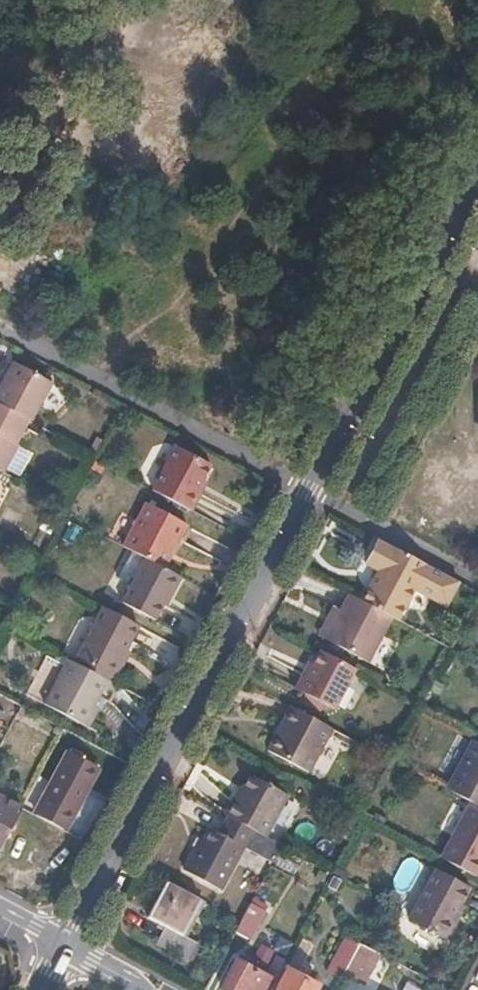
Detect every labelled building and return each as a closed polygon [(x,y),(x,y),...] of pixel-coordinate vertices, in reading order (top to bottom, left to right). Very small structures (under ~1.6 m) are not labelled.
[(0,386),(0,408),(27,422),(29,424),(51,384),(13,364),(0,386)] [(27,422),(0,408),(0,474),(3,476),(18,449),(13,446),(27,422)] [(179,449),(154,495),(194,515),(204,496),(199,494),(214,468),(179,449)] [(147,507),(123,551),(137,558),(165,572),(187,529),(147,507)] [(381,572),(363,603),(397,620),(401,622),(418,590),(431,568),(381,542),(368,564),(381,572)] [(172,600),(182,581),(165,572),(137,558),(114,601),(155,623),(168,598),(172,600)] [(449,607),(462,584),(431,568),(418,590),(449,607)] [(397,620),(363,603),(351,596),(327,641),(373,665),(397,620)] [(127,655),(142,629),(106,610),(74,667),(115,688),(119,682),(112,677),(125,654),(127,655)] [(333,711),(356,670),(320,651),(305,677),(300,674),(293,689),(333,711)] [(115,688),(74,667),(71,665),(48,707),(91,732),(107,704),(111,706),(120,691),(115,688)] [(312,776),(335,731),(294,710),(271,754),(312,776)] [(446,790),(472,804),(477,807),(477,741),(474,739),(446,790)] [(72,758),(38,820),(63,833),(81,799),(89,784),(84,781),(91,769),(72,758)] [(236,800),(226,816),(242,825),(269,840),(293,798),(255,777),(241,803),(236,800)] [(95,787),(89,784),(81,799),(86,802),(95,787)] [(23,812),(0,799),(0,854),(23,812)] [(472,804),(442,859),(475,876),(477,871),(477,807),(472,804)] [(283,847),(269,840),(242,825),(232,843),(214,832),(202,852),(199,850),(186,872),(224,892),(247,850),(274,865),(283,847)] [(457,923),(452,919),(470,889),(439,871),(411,920),(447,940),(457,923)] [(187,934),(201,906),(165,887),(147,921),(164,930),(156,946),(186,962),(198,940),(187,934)] [(457,923),(474,891),(470,889),(452,919),(457,923)] [(252,906),(240,927),(236,934),(251,942),(266,914),(252,906)] [(347,971),(363,943),(354,937),(329,981),(333,984),(330,989),(331,989),(337,989),(347,971)] [(365,981),(382,953),(363,943),(347,971),(365,981)] [(275,981),(287,959),(279,954),(266,976),(240,961),(224,989),(225,989),(265,989),(271,979),(275,981)] [(325,977),(315,971),(318,966),(307,960),(304,966),(294,961),(278,989),(318,989),(325,977)]
